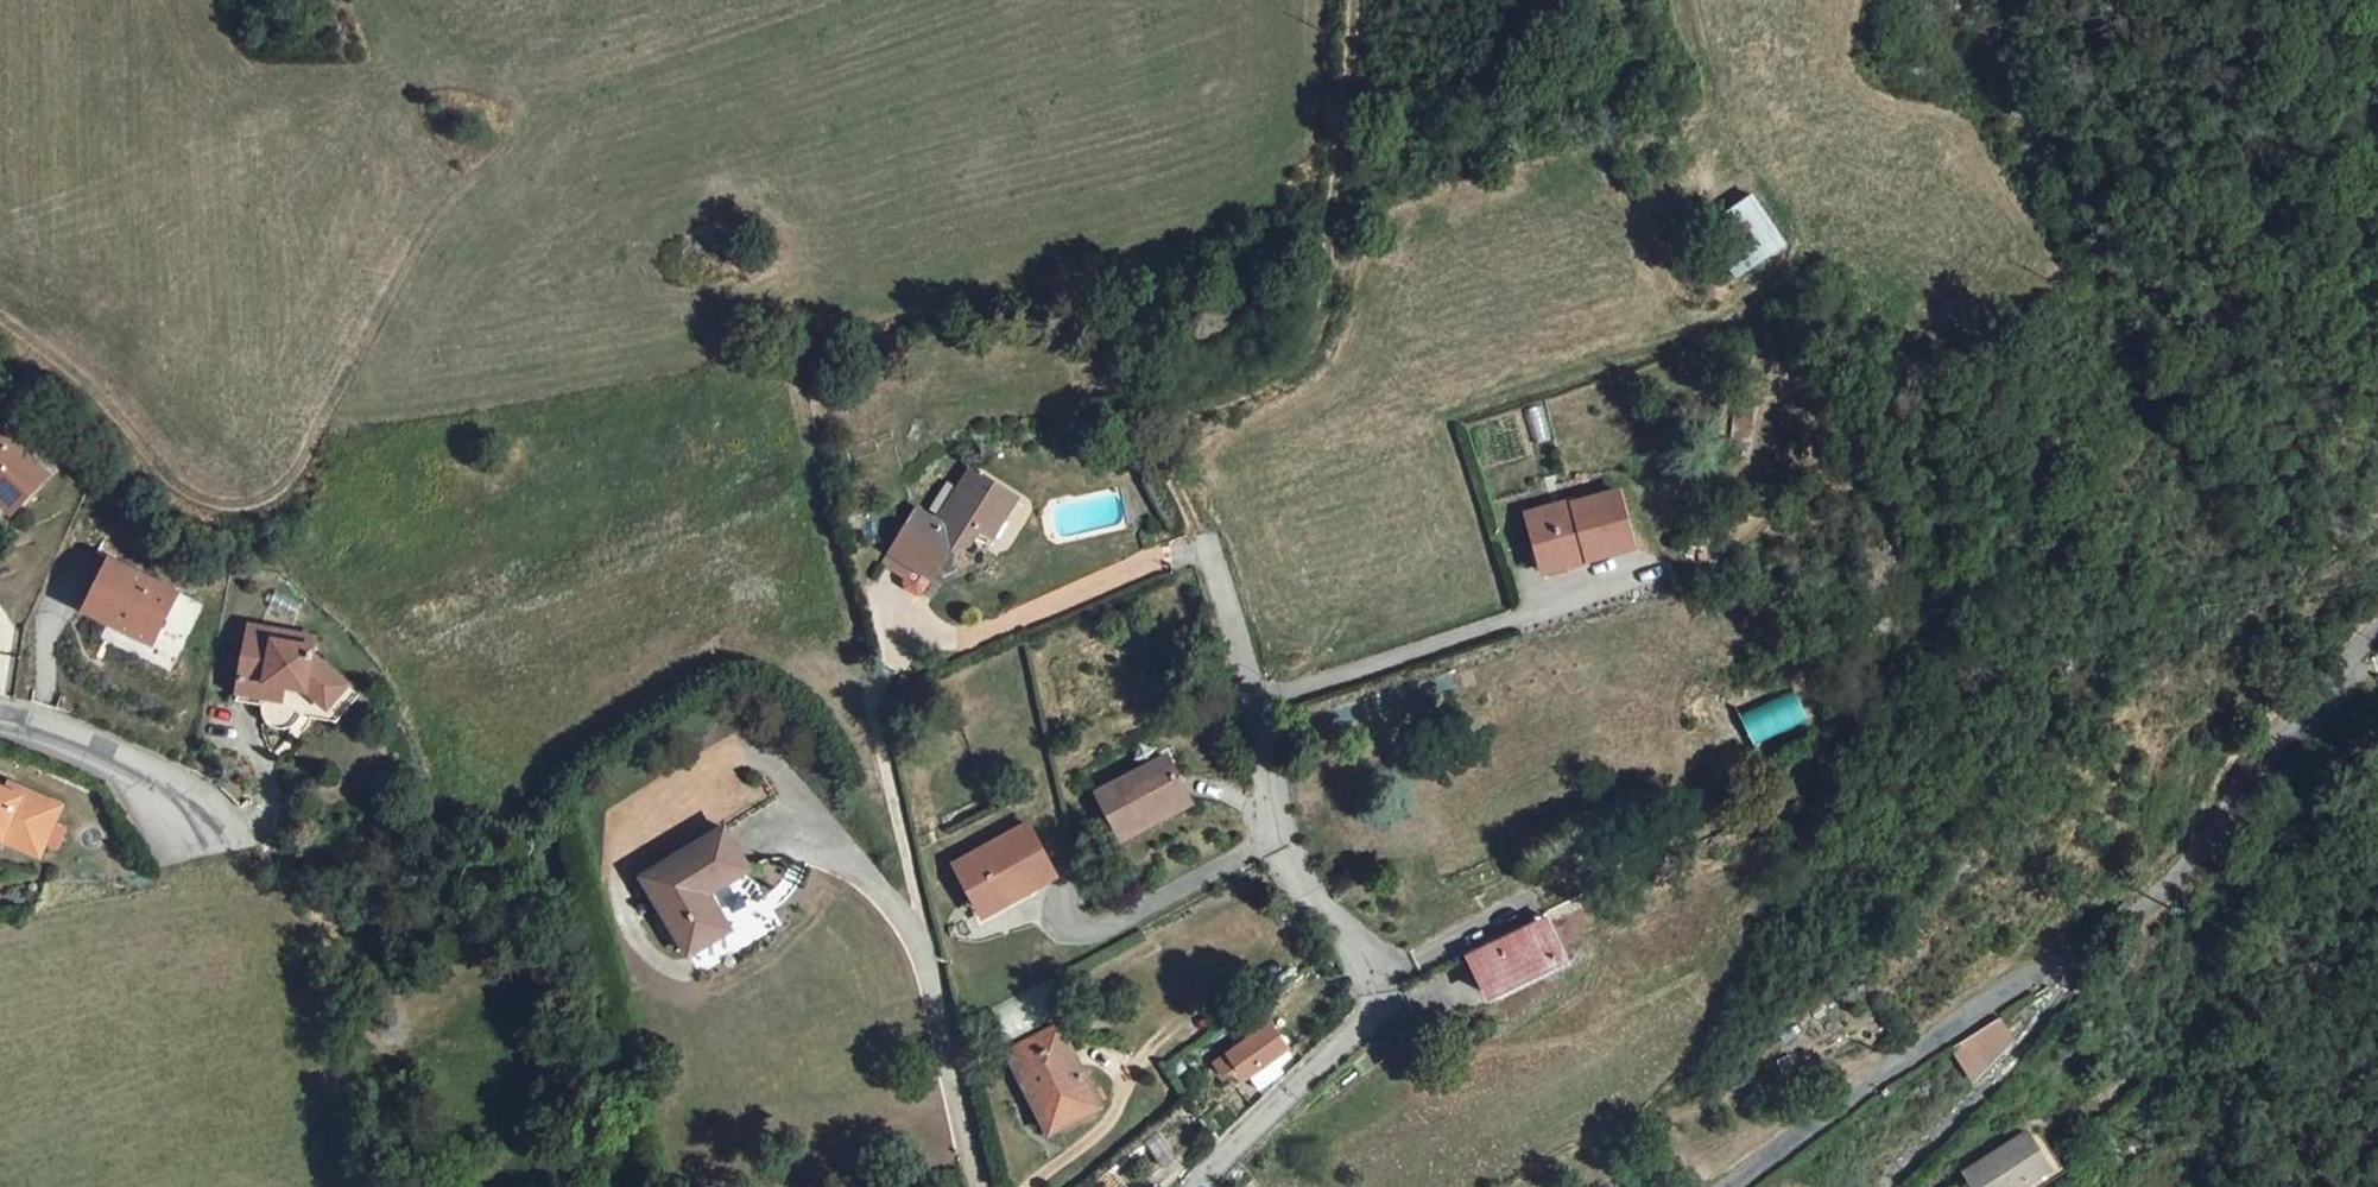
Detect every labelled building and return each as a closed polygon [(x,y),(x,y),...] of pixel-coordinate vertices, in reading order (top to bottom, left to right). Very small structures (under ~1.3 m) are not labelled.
[(1757,198),(1712,229),(1742,273),(1787,242),(1757,198)] [(11,514),(44,477),(0,436),(0,503),(11,514)] [(921,510),(890,562),(911,575),(932,587),(963,537),(975,544),(985,528),(996,535),(1021,497),(976,469),(963,489),(952,483),(937,508),(948,515),(937,519),(921,510)] [(1530,517),(1546,574),(1628,552),(1613,495),(1530,517)] [(193,601),(106,560),(82,613),(105,625),(99,637),(161,667),(193,601)] [(932,587),(911,575),(907,580),(908,589),(920,597),(929,593),(932,587)] [(344,687),(310,658),(313,641),(247,629),(238,680),(282,688),(304,692),(325,710),(344,687)] [(279,706),(282,688),(238,680),(235,698),(279,706)] [(1099,798),(1122,840),(1191,801),(1168,760),(1099,798)] [(4,843),(12,825),(51,845),(61,824),(56,821),(65,801),(27,785),(23,793),(0,782),(0,841),(4,843)] [(44,861),(51,845),(12,825),(4,843),(44,861)] [(956,869),(983,917),(1056,876),(1029,828),(956,869)] [(636,878),(679,958),(720,934),(703,900),(743,878),(718,832),(636,878)] [(1466,965),(1486,1005),(1521,988),(1571,962),(1551,923),(1466,965)] [(2001,1023),(1957,1053),(1972,1076),(2010,1035),(2001,1023)] [(1054,1025),(1007,1049),(1047,1129),(1095,1104),(1054,1025)] [(1273,1028),(1233,1055),(1260,1094),(1285,1077),(1280,1070),(1276,1063),(1290,1053),(1273,1028)] [(1290,1053),(1276,1063),(1280,1070),(1295,1060),(1290,1053)] [(2058,1168),(2033,1129),(1974,1168),(1986,1186),(2029,1186),(2058,1168)]
